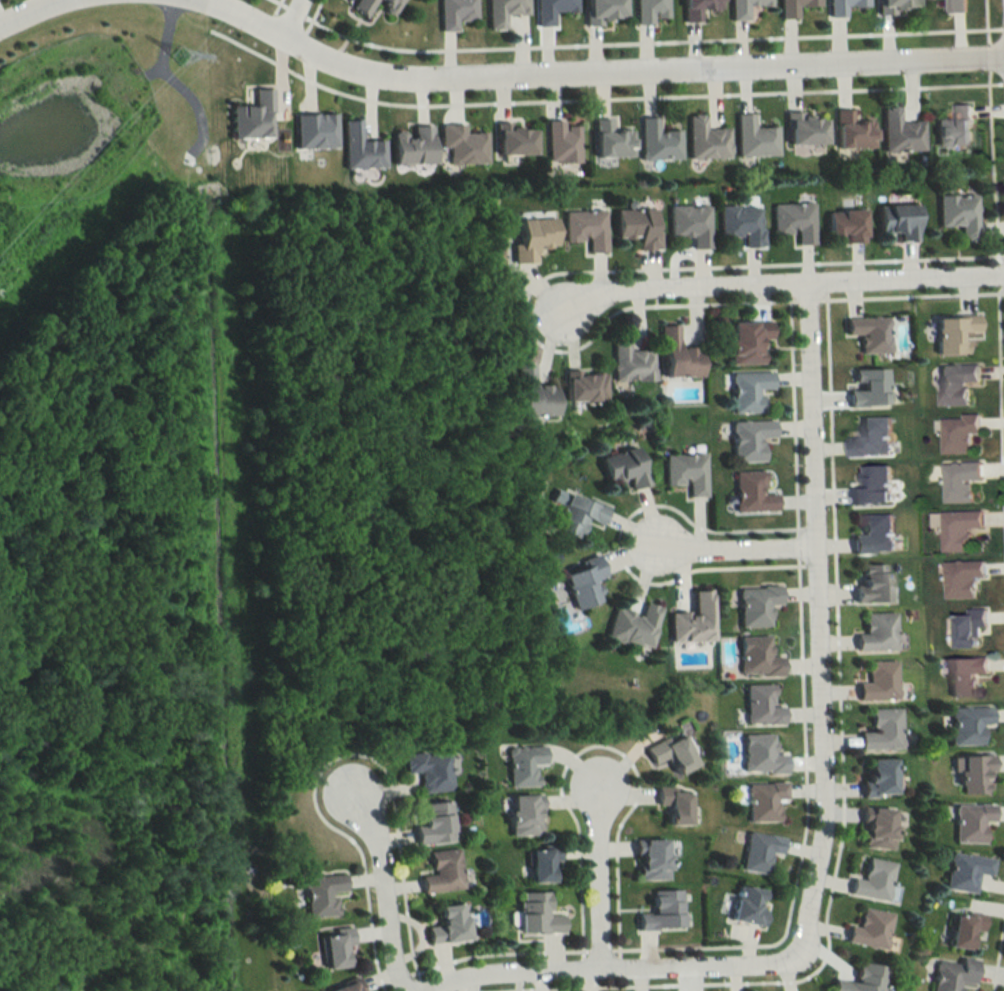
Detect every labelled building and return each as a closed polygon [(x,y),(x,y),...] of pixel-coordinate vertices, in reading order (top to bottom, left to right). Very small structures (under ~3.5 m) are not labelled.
[(348,4),(351,0),(371,0),(361,14),(352,8),(353,7),(348,4)] [(380,3),(377,0),(397,0),(390,11),(385,12),(381,9),(380,3)] [(438,29),(437,0),(473,0),(474,17),(466,17),(466,19),(456,19),(456,16),(453,16),(453,29),(438,29)] [(486,28),(485,0),(525,0),(525,12),(516,13),(516,11),(503,12),(503,27),(500,27),(500,28),(490,28),(486,28)] [(535,25),(534,0),(574,0),(574,9),(552,10),(552,25),(535,25)] [(585,8),(585,0),(620,0),(621,14),(607,14),(607,18),(599,18),(599,24),(583,24),(583,8),(585,8)] [(634,23),(633,0),(666,0),(666,16),(653,16),(653,11),(650,11),(650,22),(634,23)] [(682,20),(681,0),(718,0),(718,6),(714,7),(714,8),(705,9),(705,7),(699,7),(699,6),(697,6),(698,19),(682,20)] [(728,19),(728,0),(769,0),(769,4),(758,5),(758,3),(746,4),(746,19),(728,19)] [(779,16),(778,0),(818,0),(818,5),(803,5),(803,4),(794,4),(795,16),(779,16)] [(826,15),(826,0),(866,0),(866,5),(851,5),(851,3),(842,4),(842,15),(826,15)] [(875,13),(874,0),(914,0),(914,3),(899,4),(900,7),(891,7),(892,12),(875,13)] [(950,11),(950,0),(968,0),(968,10),(950,11)] [(232,138),(271,138),(271,89),(253,89),(253,106),(232,106),(232,138)] [(933,118),(933,146),(970,146),(971,104),(953,104),(953,118),(933,118)] [(920,121),(897,122),(897,107),(879,108),(880,152),(920,151),(920,121)] [(870,120),(849,120),(849,109),(832,109),(832,149),(870,149),(870,120)] [(331,113),(291,113),(291,148),(331,148),(331,113)] [(775,156),(775,126),(751,126),(751,113),(735,113),(735,156),(775,156)] [(726,127),(703,127),(702,114),(685,115),(686,159),(727,158),(726,127)] [(784,144),(821,144),(821,114),(784,114),(784,144)] [(637,117),(638,160),(678,159),(677,130),(655,130),(655,117),(637,117)] [(340,119),(340,168),(381,168),(381,139),(357,139),(357,119),(340,119)] [(630,156),(630,129),(608,129),(608,119),(591,119),(591,157),(630,156)] [(545,162),(576,162),(576,125),(562,125),(562,120),(545,120),(545,162)] [(484,164),(484,133),(461,133),(461,124),(438,125),(439,148),(445,148),(445,164),(484,164)] [(428,163),(427,125),(408,126),(408,130),(388,130),(389,164),(428,163)] [(494,154),(530,154),(530,126),(494,126),(494,154)] [(936,196),(936,227),(957,227),(957,240),(974,240),(974,195),(936,196)] [(771,204),(771,234),(793,234),(793,244),(811,244),(811,204),(771,204)] [(913,204),(877,205),(877,233),(896,233),(897,241),(914,240),(913,204)] [(689,248),(706,247),(706,206),(667,206),(668,237),(689,237),(689,248)] [(718,238),(741,237),(741,248),(760,247),(759,206),(717,207),(718,238)] [(657,249),(656,232),(648,232),(648,208),(612,209),(612,239),(634,239),(634,250),(657,249)] [(562,211),(562,242),(582,242),(582,252),(603,252),(602,210),(562,211)] [(860,210),(824,210),(824,237),(838,237),(838,243),(860,242),(860,210)] [(511,218),(510,262),(531,262),(531,246),(552,246),(552,219),(511,218)] [(965,352),(964,334),(976,334),(976,316),(933,317),(933,353),(965,352)] [(886,317),(842,318),(842,336),(858,336),(858,353),(887,353),(886,317)] [(758,365),(758,340),(768,340),(768,322),(727,322),(727,365),(758,365)] [(658,325),(658,377),(697,377),(697,346),(676,346),(676,325),(658,325)] [(611,336),(611,381),(651,380),(651,349),(626,349),(626,335),(611,336)] [(513,416),(552,416),(552,385),(531,385),(531,364),(513,364),(513,416)] [(937,406),(967,406),(967,382),(978,382),(978,364),(937,364),(937,406)] [(883,406),(883,368),(850,368),(850,389),(845,389),(845,406),(883,406)] [(602,401),(602,371),(563,371),(563,401),(602,401)] [(759,413),(758,389),(769,389),(769,372),(729,372),(730,413),(759,413)] [(942,454),(970,454),(970,434),(980,434),(980,416),(942,416),(942,454)] [(847,438),(847,457),(889,456),(889,417),(858,417),(859,437),(847,438)] [(729,421),(730,462),(761,461),(760,438),(772,438),(771,420),(729,421)] [(627,490),(645,485),(633,446),(596,457),(604,483),(624,477),(627,490)] [(662,485),(685,485),(685,497),(703,497),(703,454),(662,455),(662,485)] [(944,503),(971,503),(971,481),(982,481),(981,462),(943,463),(944,503)] [(889,466),(859,466),(859,488),(849,488),(849,506),(889,506),(889,466)] [(774,511),(774,493),(762,493),(762,472),(733,472),(733,511),(774,511)] [(604,507),(563,491),(549,529),(575,539),(582,520),(597,526),(604,507)] [(942,552),(969,552),(969,529),(983,529),(982,511),(941,512),(942,552)] [(891,515),(861,515),(861,535),(850,536),(850,554),(892,554),(891,515)] [(598,600),(591,580),(602,576),(596,558),(558,570),(571,610),(598,600)] [(976,599),(975,578),(984,578),(984,561),(944,562),(945,599),(976,599)] [(886,565),(854,565),(854,603),(886,603),(886,565)] [(736,586),(736,626),(767,626),(767,604),(777,604),(777,586),(736,586)] [(705,590),(688,590),(689,612),(667,613),(667,641),(705,641),(705,590)] [(609,608),(603,639),(647,648),(656,607),(640,604),(638,614),(609,608)] [(952,649),(975,649),(975,628),(985,628),(985,610),(952,610),(952,649)] [(893,614),(862,614),(862,635),(853,635),(853,651),(894,651),(893,614)] [(767,636),(737,636),(737,675),(779,675),(779,656),(767,656),(767,636)] [(947,696),(975,696),(975,674),(986,674),(986,658),(947,658),(947,696)] [(856,700),(895,700),(895,661),(864,661),(864,683),(856,683),(856,700)] [(743,725),(780,725),(780,707),(769,707),(769,685),(743,685),(743,725)] [(949,745),(978,744),(978,724),(989,724),(989,706),(948,707),(949,745)] [(897,709),(867,709),(867,732),(856,732),(856,749),(897,749),(897,709)] [(641,748),(648,765),(663,758),(671,775),(691,766),(676,732),(641,748)] [(741,774),(782,774),(782,754),(770,754),(769,735),(741,735),(741,774)] [(533,787),(532,764),(541,764),(541,747),(505,747),(506,787),(533,787)] [(446,752),(401,753),(402,774),(416,773),(417,793),(448,791),(446,752)] [(955,755),(955,793),(991,793),(991,755),(955,755)] [(861,759),(861,797),(889,797),(889,759),(861,759)] [(746,822),(774,822),(774,800),(784,800),(784,783),(746,783),(746,822)] [(663,805),(662,825),(685,825),(686,788),(654,788),(653,805),(663,805)] [(505,835),(535,835),(535,795),(505,795),(505,835)] [(448,801),(419,803),(420,819),(410,819),(412,844),(451,840),(448,801)] [(952,843),(980,843),(980,822),(991,822),(991,804),(952,804),(952,843)] [(859,808),(859,848),(889,849),(890,808),(859,808)] [(768,853),(778,855),(781,838),(745,832),(738,870),(764,875),(768,853)] [(662,879),(662,839),(632,839),(632,879),(662,879)] [(547,862),(555,862),(555,847),(524,847),(524,882),(547,882),(547,862)] [(418,893),(459,889),(456,849),(424,851),(426,875),(417,875),(418,893)] [(987,876),(990,859),(946,853),(941,890),(971,894),(974,874),(987,876)] [(846,895),(884,902),(892,863),(863,858),(859,879),(849,878),(846,895)] [(303,918),(333,917),(332,892),(342,892),(341,875),(301,877),(303,918)] [(759,926),(762,910),(755,909),(758,890),(730,886),(725,922),(759,926)] [(634,913),(634,930),(677,930),(677,890),(645,890),(645,913),(634,913)] [(545,892),(514,893),(514,934),(559,934),(559,914),(545,914),(545,892)] [(433,906),(434,927),(422,927),(423,944),(463,941),(460,904),(433,906)] [(845,926),(843,943),(884,949),(889,913),(859,908),(856,927),(845,926)] [(965,950),(967,931),(979,932),(981,915),(948,911),(944,948),(965,950)] [(320,969),(346,966),(344,947),(349,947),(347,930),(316,933),(320,969)] [(929,990),(958,990),(959,982),(972,984),(975,961),(958,958),(957,965),(933,962),(929,990)] [(854,962),(851,982),(830,979),(828,990),(878,990),(882,967),(854,962)] [(323,990),(358,990),(354,979),(322,990),(323,990)]
